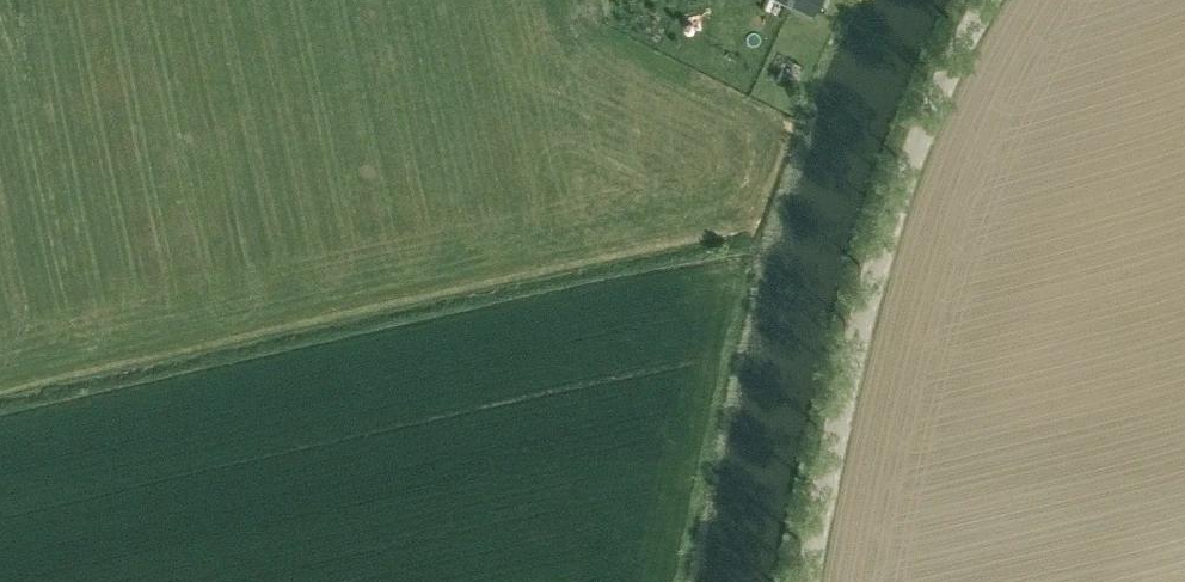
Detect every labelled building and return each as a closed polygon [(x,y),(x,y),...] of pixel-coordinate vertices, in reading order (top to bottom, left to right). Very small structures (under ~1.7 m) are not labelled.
[(810,10),(815,0),(791,0),(810,10)]
